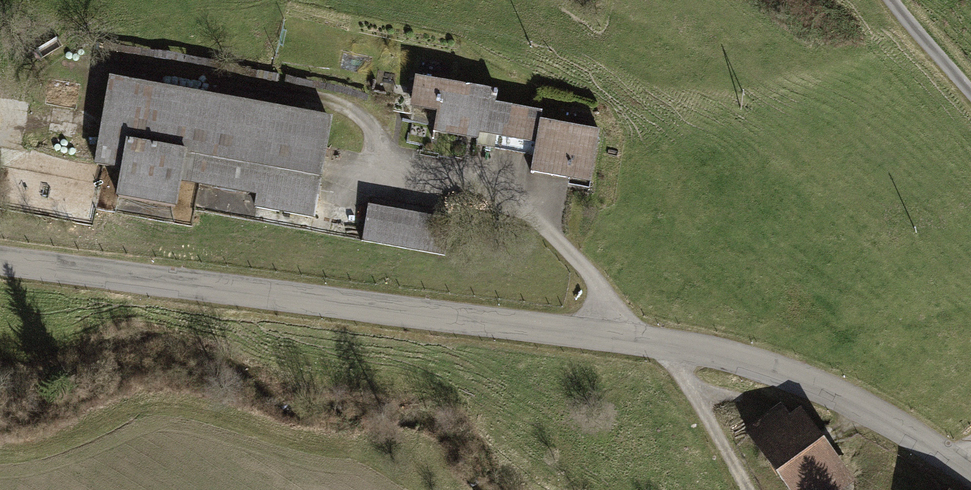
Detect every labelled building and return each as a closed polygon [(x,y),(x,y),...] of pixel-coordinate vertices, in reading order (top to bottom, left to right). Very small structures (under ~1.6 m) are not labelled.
[(107,77),(91,165),(118,170),(112,202),(173,213),(178,185),(256,200),(254,209),(311,220),(330,119),(107,77)] [(497,141),(533,146),(537,124),(538,114),(487,106),(490,92),(412,79),(408,110),(436,114),(432,135),(476,142),(474,151),(495,154),(497,141)] [(600,134),(537,124),(533,146),(528,177),(591,187),(600,134)] [(368,207),(362,245),(446,258),(451,220),(368,207)] [(743,433),(785,489),(848,489),(854,486),(801,413),(790,421),(779,406),(743,433)]
